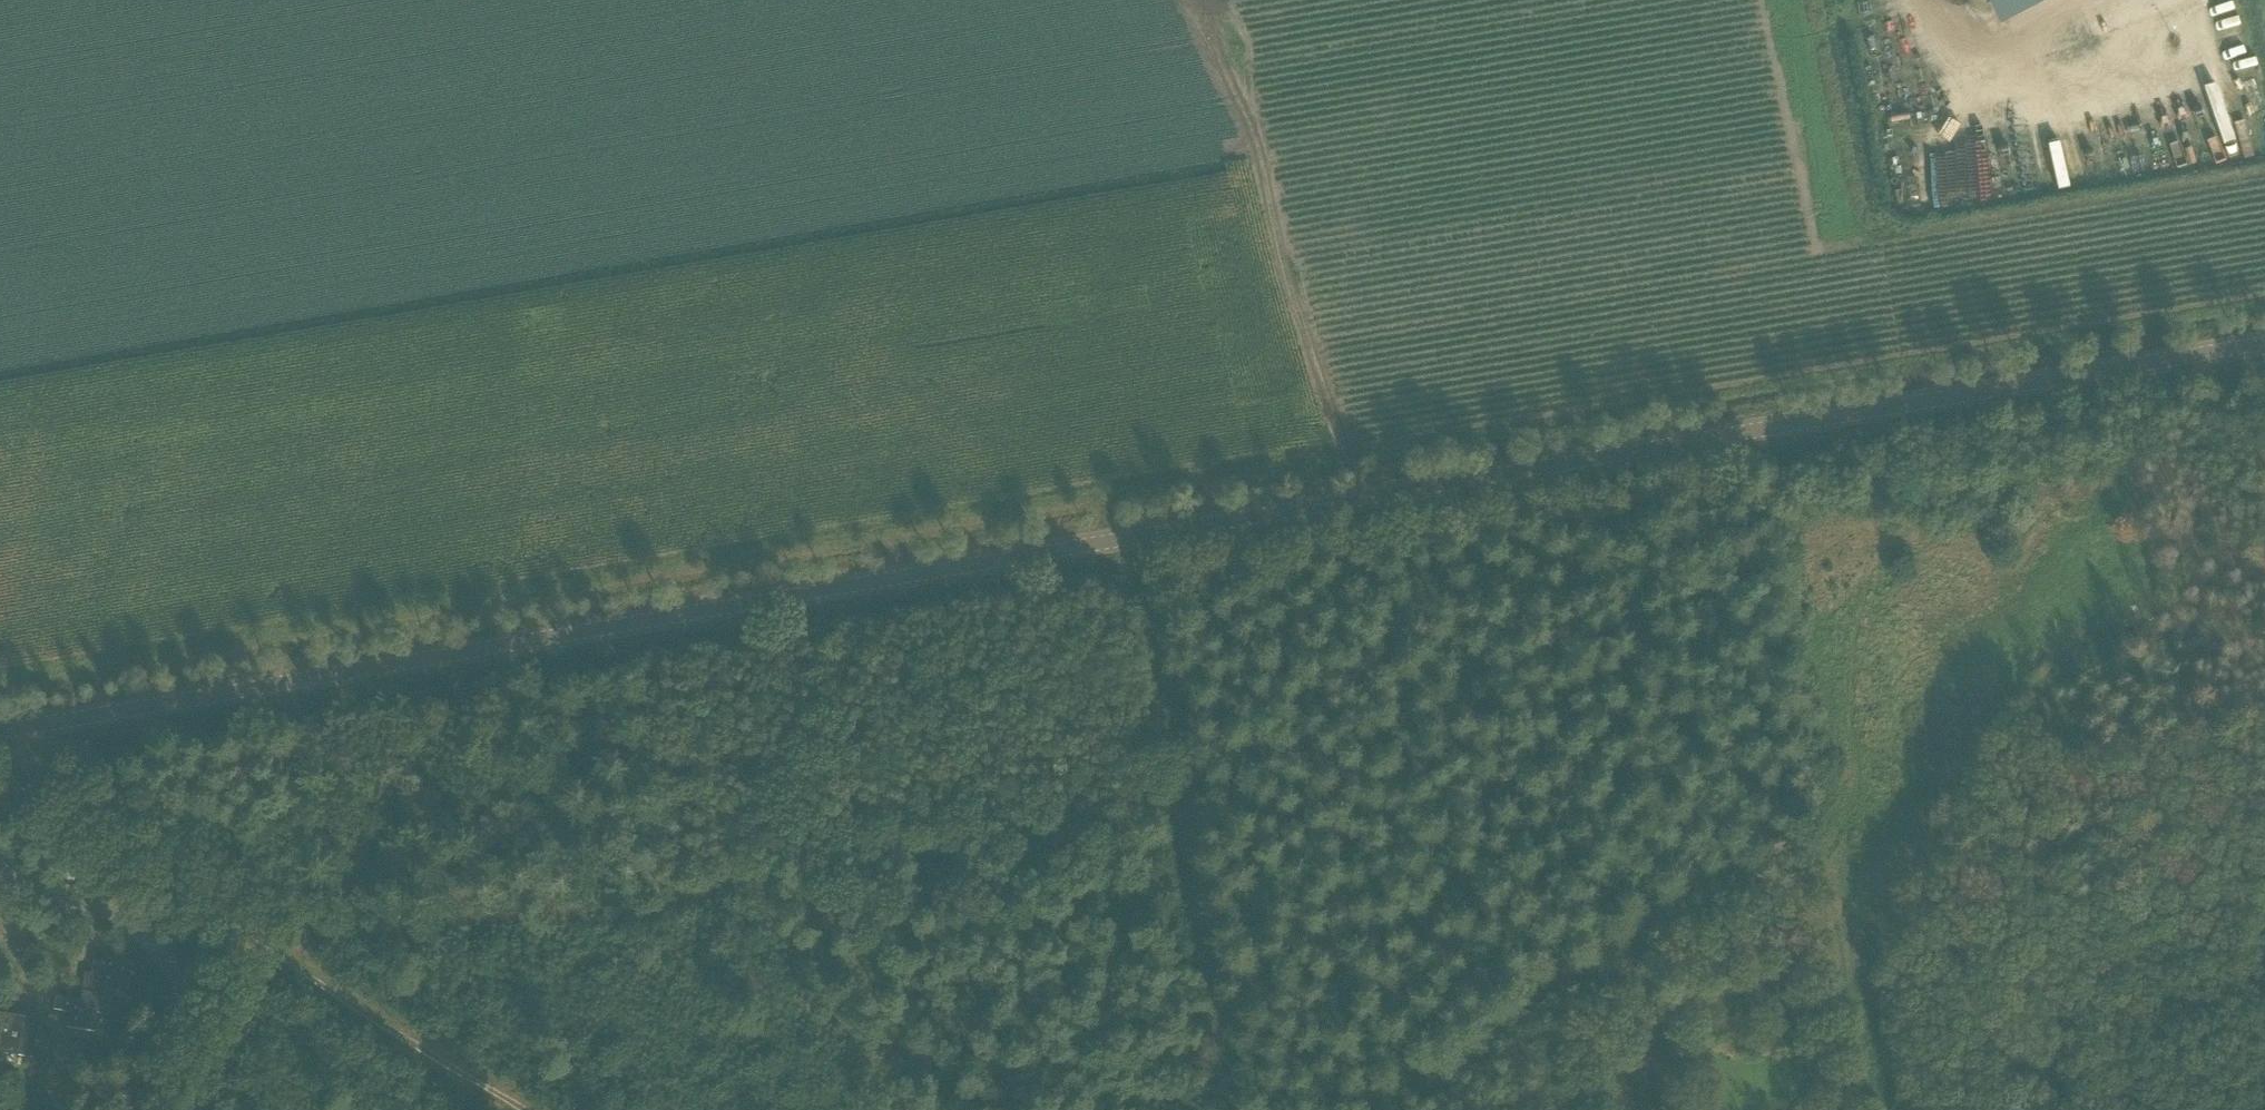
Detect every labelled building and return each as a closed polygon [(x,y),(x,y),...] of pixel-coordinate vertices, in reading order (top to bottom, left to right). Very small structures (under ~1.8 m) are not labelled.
[(1994,24),(2039,0),(1981,0),(1994,24)] [(2089,86),(1886,121),(1902,213),(2105,179),(2089,86)] [(2256,152),(2248,131),(2236,135),(2223,97),(2207,103),(2227,162),(2256,152)] [(85,975),(81,993),(109,998),(112,986),(128,989),(130,979),(131,980),(132,975),(130,975),(132,966),(94,959),(91,976),(85,975)] [(80,1002),(55,997),(53,1010),(68,1013),(66,1028),(89,1032),(92,1014),(106,1017),(109,998),(81,993),(80,1002)] [(0,1035),(0,1054),(33,1059),(36,1042),(39,1043),(42,1028),(28,1026),(29,1019),(3,1014),(0,1035)]
